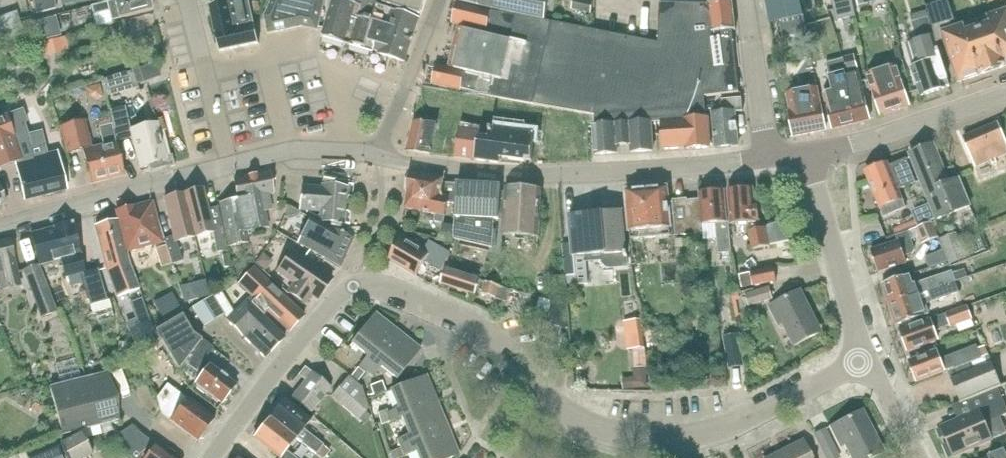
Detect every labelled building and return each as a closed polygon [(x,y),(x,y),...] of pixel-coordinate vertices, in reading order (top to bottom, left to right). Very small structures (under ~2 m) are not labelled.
[(36,14),(56,9),(54,0),(32,0),(36,14)] [(153,11),(150,0),(116,0),(114,0),(91,7),(93,16),(108,12),(111,22),(153,11)] [(258,37),(250,0),(237,0),(210,6),(219,43),(218,43),(220,53),(259,45),(261,45),(260,43),(259,42),(258,37)] [(264,17),(268,35),(302,27),(318,31),(326,0),(271,0),(264,17)] [(322,37),(346,45),(347,41),(380,51),(379,53),(407,62),(420,19),(377,6),(378,3),(368,0),(334,0),(322,37)] [(384,3),(421,15),(422,11),(424,11),(428,0),(385,0),(384,3)] [(736,30),(733,0),(717,0),(708,1),(708,3),(660,4),(659,42),(457,4),(452,23),(464,25),(455,70),(439,66),(434,84),(461,91),(461,89),(481,94),(480,95),(596,115),(597,126),(623,125),(652,123),(664,122),(685,121),(707,119),(704,95),(739,92),(732,31),(736,30)] [(549,0),(460,0),(459,2),(545,20),(549,0)] [(592,3),(579,0),(575,0),(573,9),(590,13),(592,3)] [(766,1),(771,22),(780,20),(787,18),(791,36),(807,32),(806,24),(804,15),(801,0),(770,0),(766,1)] [(856,17),(852,0),(832,0),(837,21),(856,17)] [(952,12),(948,0),(947,0),(927,7),(936,42),(944,40),(958,83),(992,72),(974,22),(953,29),(950,22),(955,21),(952,12)] [(974,22),(992,72),(1005,67),(1005,12),(974,22)] [(16,13),(4,17),(12,38),(25,34),(16,13)] [(33,31),(58,24),(56,16),(31,23),(33,31)] [(0,18),(0,40),(1,43),(12,38),(4,17),(0,18)] [(910,68),(920,96),(943,89),(950,86),(940,58),(927,18),(912,22),(918,42),(915,42),(922,64),(910,68)] [(65,35),(36,43),(39,54),(68,47),(65,35)] [(172,74),(181,74),(180,52),(171,52),(172,74)] [(850,72),(845,73),(852,103),(849,103),(854,124),(865,122),(866,121),(870,120),(858,69),(859,68),(857,56),(847,58),(850,72)] [(833,129),(854,124),(849,103),(852,103),(845,73),(850,72),(847,58),(835,61),(838,75),(831,77),(835,92),(825,95),(833,129)] [(157,65),(133,73),(137,85),(145,82),(145,83),(161,78),(157,65)] [(866,77),(872,92),(880,117),(908,107),(894,67),(866,77)] [(88,88),(90,97),(95,99),(104,97),(100,85),(88,88)] [(825,131),(820,106),(821,106),(818,88),(786,94),(795,137),(825,131)] [(721,113),(713,114),(717,148),(740,145),(736,112),(743,111),(741,98),(720,100),(721,113)] [(168,162),(158,123),(131,130),(126,107),(111,110),(119,141),(133,138),(141,169),(168,162)] [(505,123),(539,125),(539,112),(505,110),(505,123)] [(0,120),(0,169),(16,165),(26,200),(66,190),(56,154),(46,157),(44,153),(47,152),(41,134),(28,137),(20,111),(6,116),(7,118),(0,120)] [(685,121),(687,148),(687,149),(712,148),(710,119),(707,119),(685,121)] [(103,145),(91,148),(84,121),(60,127),(68,155),(84,150),(92,184),(124,176),(115,142),(116,142),(112,124),(99,128),(103,145)] [(666,150),(687,148),(685,121),(664,122),(666,150)] [(408,151),(431,154),(437,129),(433,128),(434,124),(415,122),(408,151)] [(479,139),(482,127),(462,123),(456,156),(476,160),(479,139)] [(623,125),(625,145),(632,145),(632,153),(654,152),(652,123),(623,125)] [(996,124),(963,138),(975,165),(1005,152),(1005,147),(996,124)] [(617,146),(625,145),(623,125),(597,126),(594,127),(597,156),(618,154),(617,146)] [(501,158),(504,132),(489,130),(488,141),(479,139),(476,160),(501,163),(501,158)] [(504,132),(501,158),(533,162),(535,135),(504,132)] [(969,207),(958,180),(948,184),(933,146),(909,156),(930,210),(912,216),(914,221),(894,230),(896,236),(916,227),(969,207)] [(904,209),(897,191),(916,183),(907,160),(888,167),(887,165),(864,174),(878,209),(880,209),(883,217),(895,213),(904,209)] [(273,193),(272,188),(269,172),(234,179),(238,200),(220,204),(228,246),(250,242),(248,231),(269,227),(262,195),(273,193)] [(444,183),(444,180),(409,173),(406,192),(408,192),(405,209),(435,215),(434,223),(443,223),(447,203),(457,204),(458,184),(444,183)] [(492,246),(494,220),(499,220),(502,188),(458,184),(457,204),(455,226),(454,237),(454,239),(492,246)] [(323,188),(302,186),(299,211),(319,213),(318,222),(342,225),(346,189),(323,187),(323,188)] [(503,236),(538,238),(540,238),(542,190),(506,188),(503,236)] [(184,194),(195,237),(213,232),(217,252),(228,250),(218,207),(209,210),(204,189),(184,194)] [(654,238),(670,237),(672,237),(668,189),(628,193),(632,233),(632,240),(654,238)] [(762,229),(759,205),(756,205),(754,189),(729,191),(732,225),(751,223),(752,231),(754,250),(771,247),(768,229),(762,229)] [(730,223),(728,223),(726,191),(701,193),(704,225),(717,224),(719,253),(731,252),(730,223)] [(178,241),(195,237),(184,194),(165,199),(174,236),(164,238),(174,264),(183,262),(178,241)] [(702,234),(699,200),(687,201),(687,199),(673,201),(676,236),(702,234)] [(126,253),(128,252),(164,242),(153,201),(116,211),(118,220),(126,253)] [(574,244),(564,245),(567,278),(577,277),(575,258),(577,257),(584,257),(584,263),(601,261),(602,264),(607,268),(612,269),(629,267),(628,252),(624,212),(571,217),(574,244)] [(133,268),(128,252),(126,253),(118,220),(95,225),(107,271),(119,299),(141,289),(133,268)] [(353,241),(328,228),(310,220),(305,231),(304,230),(297,244),(341,267),(353,241)] [(443,223),(439,240),(454,244),(454,239),(454,237),(455,226),(443,223)] [(916,229),(923,245),(938,239),(931,223),(916,229)] [(67,224),(30,234),(38,264),(39,265),(59,260),(64,277),(75,274),(78,273),(80,273),(81,278),(91,313),(94,313),(97,324),(114,319),(108,300),(106,301),(97,270),(85,273),(84,272),(72,227),(67,224)] [(898,242),(869,251),(877,273),(905,264),(903,258),(912,255),(914,251),(911,241),(909,232),(896,236),(898,242)] [(939,242),(943,252),(947,262),(950,267),(967,260),(957,235),(939,242)] [(16,269),(10,239),(0,241),(0,276),(3,289),(21,285),(16,269)] [(389,261),(417,277),(426,262),(440,271),(449,255),(430,243),(424,253),(402,240),(389,261)] [(159,266),(170,263),(165,245),(154,248),(159,266)] [(295,284),(290,293),(307,303),(312,295),(319,299),(333,277),(292,251),(278,274),(295,284)] [(947,262),(943,252),(923,260),(927,269),(947,262)] [(57,311),(39,265),(38,264),(22,270),(40,318),(57,311)] [(264,316),(268,312),(289,332),(304,316),(255,269),(240,285),(255,299),(251,304),(264,316)] [(743,288),(754,286),(777,282),(775,269),(751,273),(741,275),(743,288)] [(965,270),(953,273),(956,283),(968,279),(965,270)] [(508,296),(510,289),(446,271),(442,284),(454,287),(453,288),(478,295),(479,289),(485,291),(484,294),(498,298),(507,301),(508,296)] [(888,305),(956,283),(953,273),(952,272),(912,285),(909,275),(881,285),(888,305)] [(557,302),(567,301),(568,301),(566,277),(555,278),(557,302)] [(926,305),(959,293),(956,283),(888,305),(895,326),(923,316),(929,315),(926,305)] [(194,287),(198,297),(207,293),(204,284),(194,287)] [(749,306),(773,299),(769,288),(746,294),(749,306)] [(801,291),(769,308),(779,327),(784,325),(795,347),(818,334),(805,309),(809,308),(801,291)] [(233,314),(226,302),(221,294),(214,298),(213,297),(194,308),(205,327),(225,315),(227,320),(265,358),(285,337),(264,316),(251,304),(246,300),(241,305),(233,314)] [(174,300),(157,310),(163,322),(181,313),(174,300)] [(549,319),(568,325),(566,307),(554,303),(549,319)] [(972,320),(967,306),(945,314),(899,332),(902,339),(900,341),(902,347),(905,348),(906,351),(937,340),(934,331),(950,325),(951,328),(972,320)] [(136,319),(126,323),(134,342),(154,331),(147,311),(134,315),(136,319)] [(365,372),(398,334),(375,315),(351,345),(367,358),(359,367),(365,372)] [(204,360),(212,349),(193,335),(182,316),(156,331),(179,370),(185,363),(198,372),(199,371),(203,374),(196,383),(198,387),(197,388),(203,393),(205,392),(222,405),(237,386),(204,360)] [(643,320),(623,322),(627,351),(633,350),(636,377),(622,379),(624,390),(648,387),(643,348),(646,347),(643,320)] [(151,333),(134,343),(139,355),(157,345),(151,333)] [(398,334),(365,372),(373,378),(381,369),(396,381),(420,352),(398,334)] [(738,335),(723,338),(728,369),(743,367),(738,335)] [(119,342),(118,355),(133,356),(134,343),(119,342)] [(705,346),(708,364),(721,362),(718,344),(705,346)] [(989,357),(989,356),(985,346),(979,349),(977,345),(951,356),(940,360),(936,351),(909,362),(916,382),(947,370),(948,372),(989,357)] [(960,403),(964,402),(997,388),(1000,387),(989,357),(948,372),(960,403)] [(56,364),(61,387),(81,381),(75,359),(56,364)] [(331,388),(311,372),(305,368),(298,376),(304,381),(291,398),(310,414),(331,388)] [(358,381),(365,373),(358,368),(352,376),(358,381)] [(108,374),(81,381),(61,387),(49,389),(62,435),(110,424),(119,423),(118,402),(108,374)] [(370,417),(366,413),(369,410),(362,387),(349,376),(331,397),(358,421),(360,420),(364,423),(370,417)] [(391,423),(402,419),(438,404),(427,377),(391,392),(399,412),(388,416),(391,423)] [(370,387),(374,397),(386,392),(382,382),(370,387)] [(187,398),(186,399),(167,384),(157,398),(161,413),(171,420),(170,421),(198,441),(215,418),(187,398)] [(964,402),(969,415),(941,427),(954,456),(991,440),(984,424),(1005,414),(1005,409),(997,388),(964,402)] [(323,445),(304,430),(311,421),(284,399),(281,403),(280,401),(274,409),(276,410),(269,419),(296,440),(296,439),(316,454),(323,445)] [(402,449),(448,430),(438,404),(402,419),(410,437),(398,441),(401,448),(402,449)] [(384,426),(391,423),(388,416),(386,410),(378,413),(384,426)] [(830,428),(840,448),(845,446),(851,457),(875,457),(879,456),(866,429),(870,428),(862,412),(830,428)] [(296,440),(269,419),(267,421),(266,420),(259,428),(261,430),(254,438),(278,457),(294,457),(286,452),(296,440)] [(156,445),(131,426),(116,436),(128,455),(132,457),(172,457),(156,445)] [(458,455),(448,430),(402,449),(401,448),(390,452),(392,457),(402,457),(416,452),(418,457),(458,457),(459,457),(458,455)] [(836,453),(824,430),(814,436),(826,457),(838,457),(836,453)] [(61,445),(69,457),(86,457),(92,455),(80,434),(61,445)] [(61,456),(54,439),(26,451),(28,457),(56,457),(61,456)] [(781,457),(810,457),(802,442),(786,450),(788,454),(781,457)] [(316,454),(320,457),(324,457),(330,451),(323,445),(316,454)] [(1005,450),(989,457),(987,457),(1005,457),(1005,450)]
